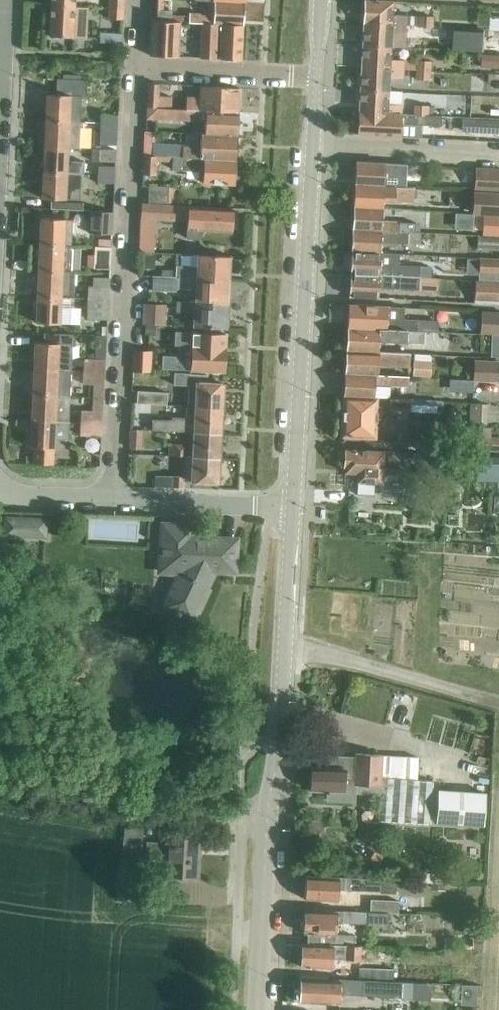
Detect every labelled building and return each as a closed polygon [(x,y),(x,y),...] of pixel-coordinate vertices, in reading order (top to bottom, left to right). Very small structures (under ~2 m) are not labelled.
[(109,8),(123,9),(124,0),(109,0),(109,8)] [(151,20),(161,20),(162,0),(152,0),(151,20)] [(189,22),(204,23),(242,25),(243,3),(214,1),(213,15),(189,14),(189,22)] [(366,1),(364,23),(406,25),(406,15),(392,15),(393,2),(366,1)] [(74,7),(51,6),(49,36),(72,37),(85,38),(87,8),(74,7)] [(123,9),(109,8),(108,19),(122,20),(123,9)] [(418,16),(418,26),(433,26),(433,16),(418,16)] [(161,20),(151,20),(149,55),(176,56),(178,21),(161,20)] [(216,54),(221,54),(221,59),(241,60),(242,25),(204,23),(202,58),(215,58),(216,54)] [(364,23),(363,45),(391,47),(404,47),(406,25),(364,23)] [(433,26),(418,26),(418,34),(432,35),(433,26)] [(363,45),(362,67),(403,69),(416,70),(431,71),(431,62),(390,59),(391,47),(363,45)] [(498,68),(498,54),(482,53),(481,67),(498,68)] [(362,67),(361,90),(388,91),(389,79),(402,79),(403,69),(362,67)] [(431,71),(416,70),(415,79),(430,80),(431,71)] [(46,95),(45,121),(80,123),(81,96),(86,96),(87,81),(57,80),(56,96),(46,95)] [(148,84),(147,107),(171,109),(171,97),(159,96),(159,84),(148,84)] [(185,110),(236,112),(237,88),(201,86),(200,98),(186,97),(185,110)] [(361,90),(359,111),(400,113),(401,105),(388,104),(388,91),(361,90)] [(415,105),(414,114),(433,115),(433,106),(415,105)] [(205,135),(235,136),(236,112),(185,110),(171,109),(147,107),(146,119),(206,122),(205,135)] [(400,113),(359,111),(358,135),(400,137),(400,123),(439,126),(440,116),(433,115),(414,114),(400,113)] [(101,115),(100,124),(117,125),(117,116),(101,115)] [(498,133),(498,120),(465,119),(464,132),(498,133)] [(45,121),(44,147),(79,148),(80,123),(45,121)] [(117,125),(100,124),(100,130),(95,130),(94,144),(116,145),(117,125)] [(156,155),(173,156),(233,160),(235,136),(205,135),(201,134),(200,153),(196,153),(196,149),(180,148),(180,144),(154,143),(153,155),(156,155)] [(44,147),(43,172),(66,173),(80,174),(82,174),(83,163),(67,162),(67,149),(79,149),(79,148),(44,147)] [(116,150),(92,149),(92,160),(115,161),(116,150)] [(155,175),(156,155),(153,155),(144,155),(143,174),(155,175)] [(233,160),(173,156),(172,169),(204,171),(204,183),(232,184),(233,160)] [(357,161),(355,184),(414,187),(414,178),(384,177),(385,163),(357,161)] [(98,166),(98,175),(114,176),(114,166),(98,166)] [(498,190),(498,169),(476,168),(475,188),(498,190)] [(43,172),(42,198),(55,198),(64,199),(78,200),(80,174),(66,173),(43,172)] [(355,184),(354,206),(383,208),(383,200),(413,201),(414,187),(355,184)] [(149,186),(148,204),(167,205),(168,187),(149,186)] [(498,214),(498,195),(475,193),(474,212),(498,214)] [(167,205),(148,204),(141,204),(140,214),(186,217),(185,237),(199,238),(199,230),(229,231),(230,209),(167,205)] [(354,206),(353,229),(415,232),(415,223),(382,221),(383,208),(354,206)] [(89,233),(112,234),(113,212),(90,211),(89,233)] [(482,234),(498,235),(498,215),(483,214),(482,234)] [(40,218),(39,245),(71,247),(73,219),(40,218)] [(353,229),(352,251),(380,252),(381,242),(419,244),(420,232),(415,232),(353,229)] [(498,250),(498,237),(478,236),(477,249),(498,250)] [(39,245),(38,271),(70,272),(70,271),(71,247),(39,245)] [(87,268),(110,269),(111,248),(94,247),(94,255),(88,255),(87,268)] [(454,260),(455,249),(433,248),(432,259),(454,260)] [(156,252),(143,251),(141,268),(154,269),(156,252)] [(352,251),(351,273),(419,277),(431,278),(432,266),(420,266),(399,265),(399,254),(380,252),(352,251)] [(175,267),(174,278),(227,281),(228,257),(197,255),(196,273),(191,272),(191,268),(175,267)] [(478,280),(498,281),(498,259),(479,258),(478,280)] [(38,271),(37,297),(61,298),(61,297),(73,298),(74,271),(70,271),(70,272),(38,271)] [(446,280),(466,283),(467,273),(447,271),(446,280)] [(419,277),(351,273),(350,296),(378,297),(378,287),(419,290),(419,277)] [(88,285),(88,299),(108,300),(109,277),(93,277),(93,286),(88,285)] [(195,284),(194,302),(194,303),(226,304),(227,281),(174,278),(153,277),(152,288),(175,290),(175,287),(190,288),(191,284),(195,284)] [(478,280),(478,281),(475,281),(474,299),(498,301),(498,281),(478,280)] [(37,297),(36,322),(60,323),(70,324),(71,308),(60,307),(61,298),(37,297)] [(108,300),(88,299),(87,318),(107,319),(108,300)] [(194,303),(194,302),(176,301),(176,311),(194,312),(193,327),(225,328),(226,304),(194,303)] [(143,302),(142,323),(163,324),(164,303),(143,302)] [(349,304),(348,327),(417,331),(424,332),(437,332),(438,320),(403,319),(404,307),(387,306),(349,304)] [(482,310),(480,333),(498,334),(498,312),(482,310)] [(348,327),(346,350),(377,352),(378,342),(416,344),(423,345),(424,332),(417,331),(348,327)] [(98,352),(108,353),(109,331),(98,331),(98,352)] [(175,332),(174,346),(185,347),(191,347),(190,350),(190,369),(222,371),(224,334),(185,332),(175,332)] [(35,343),(33,369),(71,370),(71,358),(58,357),(59,344),(35,343)] [(346,350),(345,373),(376,375),(377,365),(409,367),(410,353),(377,352),(346,350)] [(151,352),(134,351),(133,372),(150,372),(151,352)] [(83,358),(83,371),(104,372),(105,359),(83,358)] [(473,380),(497,381),(498,362),(474,360),(473,380)] [(33,369),(32,395),(69,397),(71,370),(33,369)] [(93,385),(93,398),(102,398),(103,385),(104,372),(83,371),(82,384),(93,385)] [(188,385),(187,396),(186,407),(221,409),(222,384),(206,383),(206,375),(173,373),(173,385),(188,385)] [(345,373),(344,396),(373,399),(375,399),(375,384),(376,375),(345,373)] [(137,404),(145,404),(166,405),(166,393),(135,392),(135,403),(137,404)] [(32,395),(31,421),(68,423),(69,397),(32,395)] [(373,399),(344,396),(342,436),(373,438),(374,419),(379,419),(379,408),(374,407),(375,399),(373,399)] [(81,411),(80,424),(101,425),(102,412),(101,412),(102,398),(93,398),(92,412),(81,411)] [(390,398),(389,411),(398,411),(397,420),(410,420),(411,399),(390,398)] [(145,404),(137,404),(135,403),(132,403),(131,416),(144,416),(145,404)] [(221,409),(186,407),(186,417),(172,416),(172,421),(152,420),(152,431),(185,433),(193,432),(219,433),(221,409)] [(68,423),(31,421),(29,448),(33,448),(32,464),(53,465),(54,440),(67,441),(68,423)] [(101,425),(80,424),(80,436),(101,437),(101,425)] [(469,435),(469,450),(498,450),(498,436),(491,436),(491,427),(478,427),(478,435),(469,435)] [(142,431),(130,431),(129,448),(141,449),(142,431)] [(193,432),(192,457),(218,459),(219,433),(193,432)] [(170,456),(184,457),(185,447),(171,446),(170,456)] [(356,494),(373,495),(373,483),(382,483),(382,482),(402,483),(403,469),(382,468),(383,451),(345,449),(345,453),(341,455),(340,461),(345,463),(344,467),(345,467),(345,472),(357,473),(356,494)] [(218,459),(192,457),(191,481),(217,482),(218,459)] [(477,457),(476,480),(498,481),(498,458),(477,457)] [(168,487),(182,488),(183,477),(168,477),(168,487)] [(5,518),(5,528),(13,529),(13,535),(45,536),(46,519),(5,518)] [(232,571),(234,541),(191,539),(192,527),(162,526),(161,556),(181,557),(181,573),(179,573),(162,608),(190,621),(194,612),(197,613),(207,592),(204,590),(209,581),(206,580),(206,570),(232,571)] [(25,550),(57,564),(61,554),(29,540),(25,550)] [(470,757),(488,759),(489,747),(471,746),(470,757)] [(356,784),(361,785),(361,794),(379,795),(377,820),(430,823),(432,780),(416,780),(418,758),(382,756),(357,754),(357,757),(328,756),(328,767),(311,767),(310,790),(326,791),(326,800),(355,801),(356,784)] [(438,790),(436,822),(483,825),(485,793),(438,790)] [(123,858),(141,860),(144,828),(125,826),(123,858)] [(164,874),(196,876),(199,832),(167,830),(164,874)] [(213,845),(226,847),(228,834),(215,832),(213,845)] [(146,851),(158,852),(159,842),(147,841),(146,851)] [(390,879),(360,877),(306,875),(305,899),(338,900),(339,890),(390,892),(390,879)] [(370,912),(398,913),(399,901),(371,900),(370,912)] [(308,933),(307,943),(354,945),(354,935),(336,935),(337,922),(367,924),(368,912),(304,909),(303,933),(308,933)] [(360,960),(360,946),(354,945),(307,943),(302,943),(301,967),(332,968),(333,955),(345,955),(345,959),(360,960)] [(359,968),(358,980),(382,981),(393,981),(394,969),(359,968)] [(382,981),(358,980),(347,979),(332,979),(300,978),(299,1002),(339,1004),(340,995),(381,997),(382,981)] [(382,981),(381,997),(393,998),(394,981),(393,981),(382,981)]
